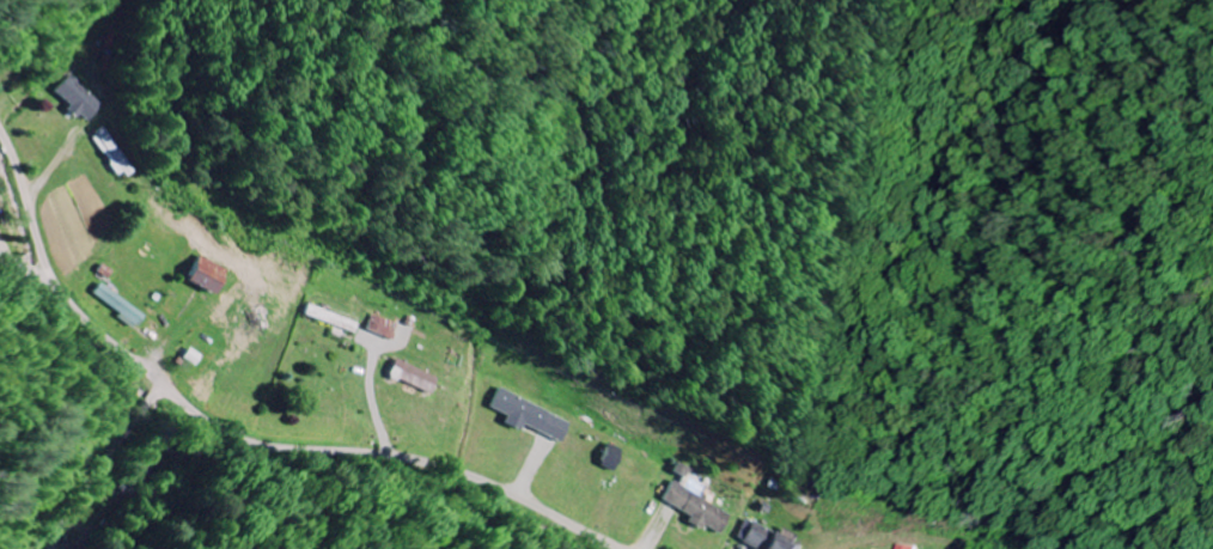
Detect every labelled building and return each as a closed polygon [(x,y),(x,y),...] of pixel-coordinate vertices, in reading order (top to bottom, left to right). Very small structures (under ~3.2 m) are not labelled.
[(53,93),(86,124),(102,106),(69,75),(53,93)] [(134,172),(110,128),(94,136),(119,180),(134,172)] [(214,296),(226,269),(197,256),(185,283),(214,296)] [(93,294),(136,328),(144,317),(101,284),(93,294)] [(358,321),(308,308),(305,318),(355,332),(358,321)] [(392,342),(400,325),(374,314),(367,331),(392,342)] [(430,396),(438,379),(396,359),(388,377),(430,396)] [(190,399),(208,407),(215,392),(198,384),(190,399)] [(571,423),(499,389),(490,408),(507,417),(504,425),(519,433),(523,425),(561,444),(571,423)] [(612,472),(622,450),(610,444),(599,466),(612,472)] [(662,501),(690,517),(687,523),(702,532),(705,527),(719,536),(731,515),(674,481),(662,501)] [(751,522),(741,545),(749,548),(800,548),(801,546),(751,522)]
